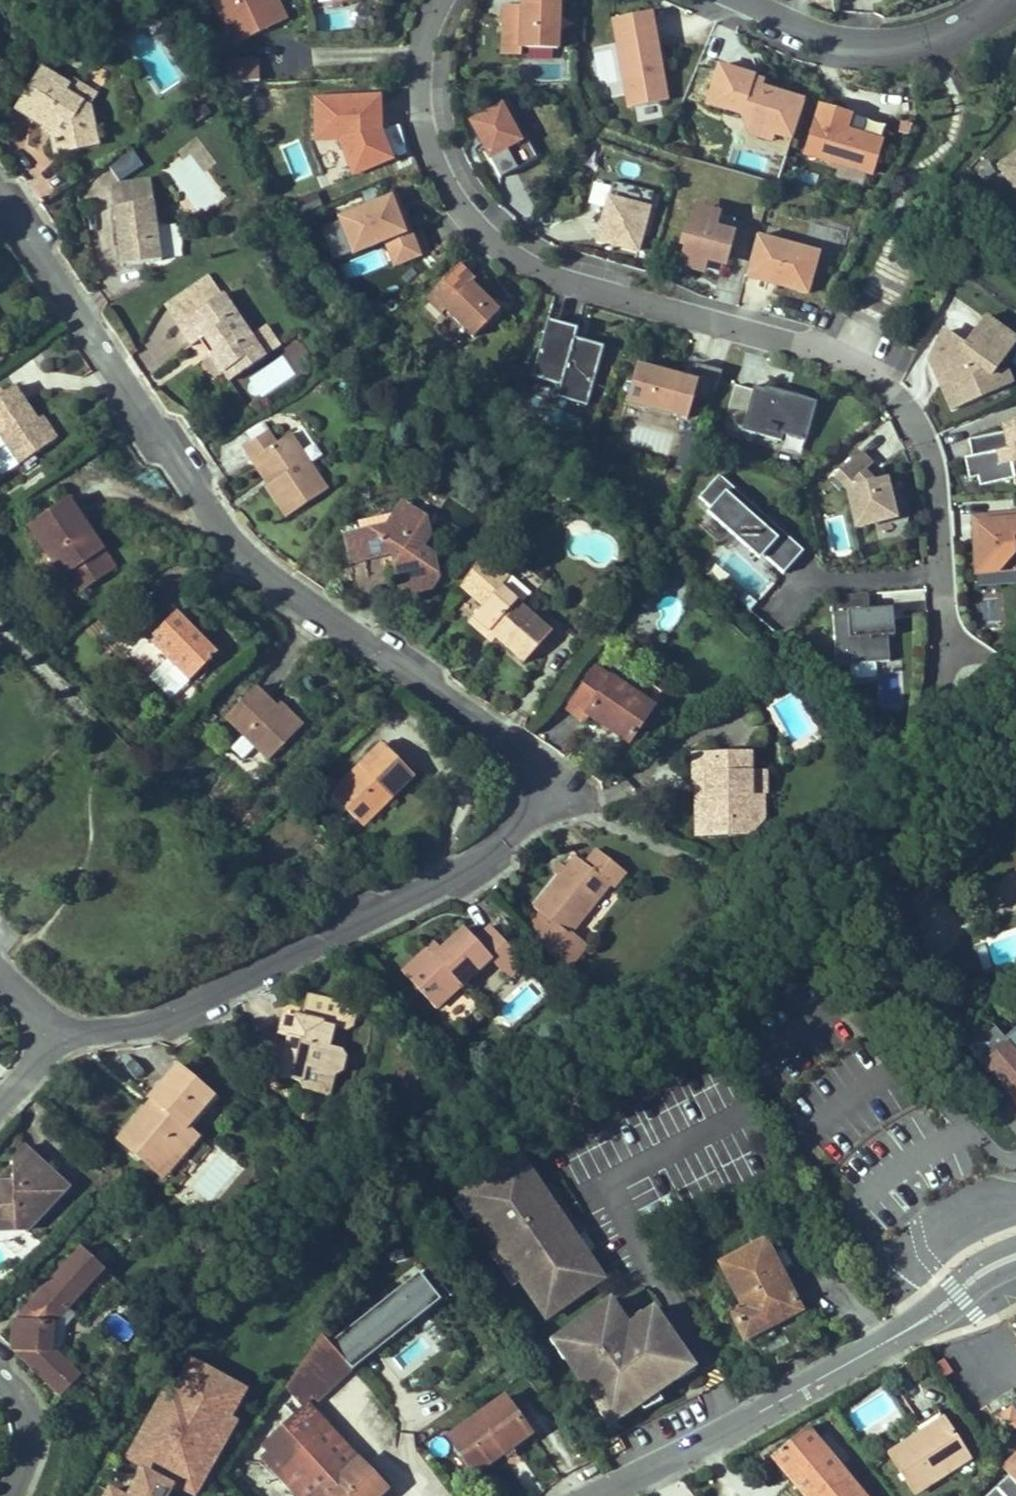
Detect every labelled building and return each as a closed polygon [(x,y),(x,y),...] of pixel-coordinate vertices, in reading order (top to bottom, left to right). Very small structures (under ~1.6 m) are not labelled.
[(224,0),(213,0),(218,12),(227,8),(224,0)] [(233,45),(268,29),(257,4),(267,0),(224,0),(227,8),(218,12),(233,45)] [(270,0),(267,0),(257,4),(268,29),(281,23),(270,0)] [(559,0),(522,0),(522,6),(504,6),(502,53),(521,54),(521,48),(557,49),(559,0)] [(667,101),(651,12),(613,19),(629,108),(667,101)] [(259,81),(259,61),(230,61),(230,82),(259,81)] [(792,140),(804,102),(760,88),(751,85),(753,77),(718,66),(706,104),(740,115),(746,125),(751,127),(774,134),(792,140)] [(89,108),(65,93),(69,86),(40,68),(16,108),(43,125),(53,131),(51,134),(55,153),(97,144),(89,108)] [(760,88),(763,80),(753,77),(751,85),(760,88)] [(93,102),(69,86),(65,93),(89,108),(93,102)] [(344,168),(385,167),(383,91),(310,93),(311,141),(343,140),(344,168)] [(537,158),(507,102),(470,122),(500,177),(537,158)] [(871,174),(880,141),(844,130),(849,116),(818,107),(804,154),(871,174)] [(51,134),(53,131),(43,125),(42,128),(51,134)] [(772,142),(774,134),(751,127),(749,134),(772,142)] [(120,180),(142,163),(129,147),(107,165),(120,180)] [(998,166),(1015,191),(1015,154),(998,166)] [(162,261),(151,180),(121,184),(124,206),(114,208),(122,266),(162,261)] [(638,252),(653,192),(612,181),(596,241),(638,252)] [(124,206),(121,184),(111,185),(114,208),(124,206)] [(412,235),(396,196),(339,218),(353,253),(385,241),(395,265),(429,252),(421,232),(412,235)] [(726,250),(735,220),(697,210),(691,232),(686,231),(682,244),(687,245),(684,258),(703,263),(704,258),(717,262),(721,248),(726,250)] [(807,294),(818,253),(756,236),(745,277),(807,294)] [(682,265),(720,275),(726,250),(721,248),(717,262),(704,258),(703,263),(684,258),(682,265)] [(480,307),(486,300),(455,269),(431,293),(474,336),(491,319),(480,307)] [(222,295),(208,274),(163,305),(177,325),(222,295)] [(250,337),(222,295),(177,325),(192,346),(200,340),(207,335),(218,350),(212,355),(224,373),(240,361),(246,370),(264,358),(264,357),(279,347),(265,326),(250,337)] [(498,312),(486,300),(480,307),(491,319),(498,312)] [(1015,342),(984,318),(963,346),(943,332),(929,360),(948,374),(941,384),(952,410),(997,390),(991,376),(1015,342)] [(577,328),(547,320),(532,377),(560,385),(557,397),(587,405),(603,347),(574,339),(577,328)] [(574,339),(603,347),(606,337),(577,328),(574,339)] [(224,373),(212,355),(218,350),(207,335),(200,340),(210,356),(203,361),(216,378),(224,373)] [(948,374),(929,360),(941,384),(948,374)] [(246,370),(240,361),(224,373),(230,381),(246,370)] [(710,405),(722,371),(694,363),(689,380),(636,366),(626,402),(687,419),(692,400),(710,405)] [(1011,384),(1005,370),(991,376),(997,390),(1011,384)] [(807,400),(808,397),(766,384),(764,390),(754,387),(753,390),(735,385),(726,413),(745,419),(742,431),(781,442),(783,434),(806,441),(811,422),(801,419),(807,400)] [(0,396),(0,434),(20,464),(52,443),(37,421),(14,387),(0,396)] [(811,422),(816,403),(807,400),(801,419),(811,422)] [(42,417),(37,421),(52,443),(57,439),(42,417)] [(1011,421),(1012,423),(1013,431),(1006,432),(968,440),(972,456),(964,458),(969,479),(977,478),(979,487),(1015,480),(1015,484),(1015,420),(1011,421)] [(1013,431),(1012,423),(1004,425),(1006,432),(1013,431)] [(626,445),(671,447),(671,430),(627,428),(626,445)] [(327,490),(290,435),(277,443),(268,431),(243,447),(252,460),(259,455),(276,480),(269,485),(266,487),(286,517),(327,490)] [(896,519),(886,478),(872,482),(868,477),(864,472),(872,464),(860,451),(834,476),(849,491),(857,527),(896,519)] [(276,480),(259,455),(252,460),(269,485),(276,480)] [(886,478),(876,469),(868,477),(872,482),(886,478)] [(763,516),(719,476),(699,499),(711,510),(763,556),(783,574),(803,552),(776,527),(763,516)] [(72,496),(68,499),(80,516),(84,513),(72,496)] [(68,499),(28,525),(75,594),(114,567),(80,516),(68,499)] [(412,509),(403,499),(399,511),(412,509)] [(419,553),(423,521),(412,509),(399,511),(357,521),(359,531),(365,560),(397,553),(398,559),(394,564),(398,587),(411,595),(431,591),(439,579),(434,555),(419,553)] [(763,556),(711,510),(707,514),(759,561),(763,556)] [(777,526),(767,512),(763,516),(776,527),(777,526)] [(979,516),(981,542),(974,542),(976,574),(997,572),(1015,553),(1015,514),(979,516)] [(981,542),(979,516),(972,517),(974,542),(981,542)] [(365,560),(359,531),(343,534),(349,563),(365,560)] [(532,594),(512,576),(508,579),(482,555),(461,586),(483,605),(473,617),(474,618),(495,636),(524,662),(551,632),(521,606),(532,594)] [(889,661),(886,609),(869,610),(868,593),(832,596),(837,664),(889,661)] [(217,654),(177,612),(139,650),(179,691),(217,654)] [(495,636),(474,618),(470,622),(491,641),(495,636)] [(652,706),(638,697),(596,667),(567,708),(584,720),(588,714),(628,742),(653,707),(652,706)] [(652,706),(662,692),(648,682),(638,697),(652,706)] [(255,687),(226,717),(269,760),(299,730),(277,708),(255,687)] [(281,704),(277,708),(299,730),(303,726),(281,704)] [(362,826),(413,776),(382,744),(331,794),(362,826)] [(748,793),(763,793),(765,792),(764,770),(749,771),(748,752),(692,755),(694,784),(706,783),(709,834),(729,833),(728,822),(750,821),(748,793)] [(709,834),(706,783),(694,784),(697,835),(709,834)] [(764,816),(763,793),(748,793),(750,821),(728,822),(729,833),(750,832),(764,816)] [(561,874),(534,907),(540,913),(546,917),(532,933),(566,971),(587,946),(571,933),(610,886),(614,889),(626,874),(597,850),(585,864),(575,857),(566,868),(561,874)] [(555,870),(561,874),(566,868),(560,864),(555,870)] [(546,917),(540,913),(527,928),(532,933),(546,917)] [(428,948),(402,972),(435,1008),(490,959),(508,979),(524,965),(490,926),(475,940),(465,928),(440,951),(435,955),(428,948)] [(440,951),(433,943),(428,948),(435,955),(440,951)] [(544,976),(538,969),(531,975),(537,983),(544,976)] [(302,1019),(284,1014),(279,1036),(290,1038),(287,1048),(287,1049),(291,1057),(284,1061),(284,1062),(280,1077),(299,1082),(303,1090),(327,1096),(339,1049),(328,1046),(332,1027),(344,1030),(351,1025),(354,1012),(351,1006),(308,996),(305,1008),(309,1015),(308,1020),(302,1019)] [(997,1021),(991,1027),(1015,1056),(1015,1042),(997,1021)] [(991,1027),(968,1047),(1012,1097),(1015,1103),(1015,1056),(991,1027)] [(287,1048),(277,1046),(273,1060),(284,1062),(284,1061),(291,1057),(287,1049),(287,1048)] [(186,1127),(212,1097),(177,1066),(150,1098),(155,1102),(149,1108),(147,1106),(119,1139),(138,1156),(144,1149),(168,1171),(197,1137),(186,1127)] [(4,1218),(14,1218),(28,1230),(68,1187),(25,1146),(13,1160),(13,1181),(0,1181),(0,1223),(4,1218)] [(168,1171),(144,1149),(138,1156),(163,1177),(168,1171)] [(603,1278),(567,1226),(563,1229),(552,1213),(556,1210),(546,1195),(536,1202),(529,1193),(540,1186),(530,1172),(526,1174),(514,1158),(462,1194),(475,1214),(477,1213),(500,1246),(498,1247),(521,1280),(530,1294),(540,1287),(556,1310),(603,1278)] [(546,1195),(540,1186),(529,1193),(536,1202),(546,1195)] [(475,1214),(462,1194),(453,1200),(467,1220),(475,1214)] [(567,1226),(556,1210),(552,1213),(563,1229),(567,1226)] [(0,1223),(0,1231),(28,1230),(14,1218),(4,1218),(0,1223)] [(801,1310),(764,1241),(720,1264),(742,1307),(731,1313),(742,1333),(775,1316),(778,1321),(801,1310)] [(521,1280),(498,1247),(490,1253),(513,1286),(521,1280)] [(81,1248),(14,1322),(13,1348),(61,1396),(81,1376),(56,1352),(64,1344),(64,1327),(57,1319),(95,1278),(105,1287),(101,1291),(117,1307),(130,1292),(104,1268),(100,1272),(89,1262),(93,1258),(81,1248)] [(93,1258),(89,1262),(100,1272),(104,1268),(93,1258)] [(556,1310),(540,1287),(530,1294),(546,1317),(556,1310)] [(669,1361),(672,1345),(667,1339),(671,1335),(653,1310),(638,1320),(634,1329),(621,1327),(620,1317),(610,1302),(561,1335),(575,1355),(567,1361),(599,1407),(603,1404),(614,1421),(677,1377),(674,1373),(676,1372),(669,1361)] [(745,1339),(778,1321),(775,1316),(742,1333),(745,1339)] [(575,1355),(561,1335),(553,1341),(567,1361),(575,1355)] [(351,1369),(321,1336),(304,1362),(329,1389),(351,1369)] [(95,1495),(166,1495),(171,1485),(194,1495),(197,1495),(249,1385),(178,1352),(127,1461),(137,1466),(125,1493),(101,1482),(95,1495)] [(329,1389),(304,1362),(286,1387),(308,1408),(329,1389)] [(530,1434),(504,1397),(449,1437),(475,1473),(530,1434)] [(386,1490),(328,1426),(326,1428),(308,1408),(265,1448),(270,1453),(263,1459),(297,1495),(379,1495),(386,1490)] [(1012,1409),(996,1418),(1006,1433),(1015,1427),(1015,1416),(1012,1409)] [(938,1411),(919,1423),(924,1431),(918,1435),(923,1442),(948,1425),(938,1411)] [(918,1435),(889,1454),(914,1494),(969,1458),(948,1425),(923,1442),(918,1435)] [(805,1428),(772,1455),(806,1495),(862,1495),(805,1428)] [(1015,1477),(1015,1462),(1013,1458),(1002,1469),(1009,1476),(1013,1479),(1015,1477)] [(1013,1479),(1009,1476),(988,1495),(1015,1495),(1015,1477),(1013,1479)]
